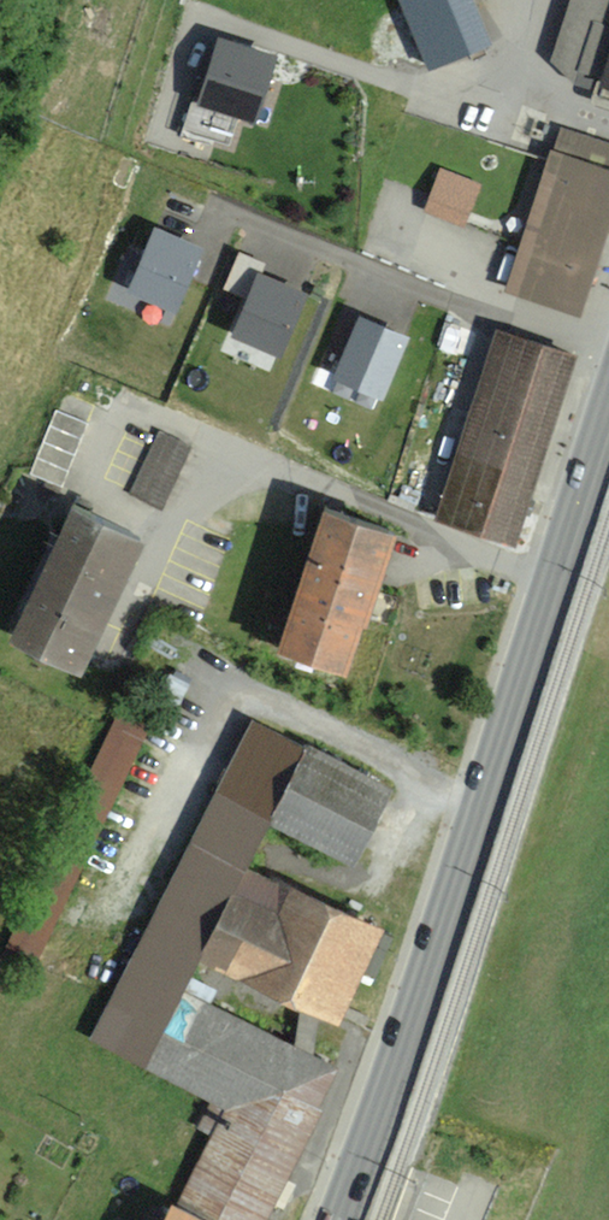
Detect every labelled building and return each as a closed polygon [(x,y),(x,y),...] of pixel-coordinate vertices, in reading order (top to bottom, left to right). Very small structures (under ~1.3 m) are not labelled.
[(418,2),(460,67),(507,37),(483,0),(399,0),(403,9),(418,2)] [(551,65),(576,84),(608,93),(608,0),(569,0),(551,65)] [(276,57),(215,39),(194,105),(255,124),(276,57)] [(561,129),(506,294),(584,320),(608,246),(608,145),(561,129)] [(476,187),(442,174),(428,210),(461,224),(476,187)] [(155,227),(126,293),(176,314),(204,247),(155,227)] [(236,252),(221,290),(243,299),(227,338),(281,361),(308,296),(260,276),(264,264),(236,252)] [(413,340),(362,316),(332,380),(383,404),(413,340)] [(518,549),(579,358),(497,332),(436,523),(518,549)] [(55,406),(31,469),(62,481),(86,418),(55,406)] [(191,447),(158,432),(129,495),(162,510),(191,447)] [(85,677),(147,540),(71,505),(9,643),(85,677)] [(399,534),(326,510),(279,651),(352,675),(399,534)] [(119,709),(4,959),(37,974),(152,724),(119,709)] [(206,1219),(269,1219),(343,1070),(188,994),(204,963),(251,867),(272,824),(309,749),(251,721),(92,1043),(224,1108),(176,1205),(206,1219)] [(358,866),(397,786),(312,744),(309,749),(272,824),(358,866)] [(340,1030),(387,934),(251,867),(204,963),(340,1030)] [(176,1205),(168,1219),(206,1219),(176,1205)]
